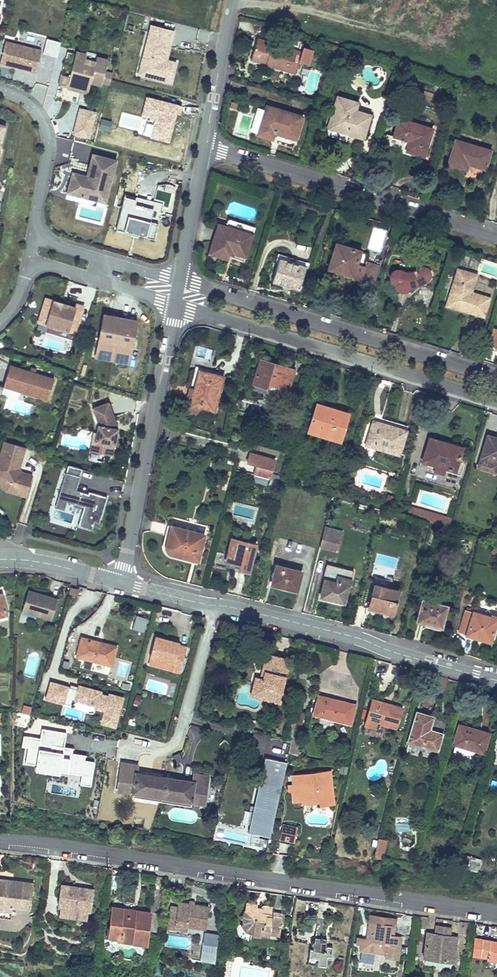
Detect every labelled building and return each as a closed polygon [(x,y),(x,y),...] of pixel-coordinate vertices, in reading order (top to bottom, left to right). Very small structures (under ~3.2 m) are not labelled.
[(158,70),(156,79),(170,82),(175,62),(166,60),(163,59),(170,30),(151,25),(141,66),(158,70)] [(174,31),(170,30),(163,59),(166,60),(174,31)] [(47,38),(43,53),(57,56),(61,41),(47,38)] [(272,43),(257,39),(251,60),(295,73),(301,52),(299,52),(291,49),(272,43)] [(6,40),(0,62),(0,63),(36,72),(42,49),(6,40)] [(70,76),(67,88),(88,93),(90,82),(101,85),(102,82),(105,70),(109,58),(77,50),(70,76)] [(139,74),(156,79),(158,70),(141,66),(139,74)] [(112,72),(105,70),(102,82),(109,84),(111,79),(112,72)] [(58,86),(67,88),(70,76),(61,74),(58,86)] [(358,103),(338,96),(328,128),(363,139),(371,115),(355,111),(358,103)] [(181,106),(147,97),(142,115),(156,118),(151,137),(169,142),(172,127),(170,126),(172,122),(173,123),(176,113),(179,114),(181,106)] [(265,110),(261,126),(258,134),(272,139),(274,133),(296,140),(303,117),(267,106),(265,110)] [(97,111),(79,107),(73,134),(90,138),(97,111)] [(254,123),(261,126),(265,110),(259,108),(254,123)] [(112,121),(101,118),(99,129),(110,132),(112,121)] [(425,156),(432,129),(399,119),(394,137),(410,141),(407,151),(425,156)] [(472,162),(472,165),(486,169),(491,150),(455,139),(448,164),(467,170),(469,164),(470,162),(472,162)] [(99,180),(110,183),(116,160),(92,154),(90,165),(87,176),(77,174),(71,177),(67,193),(93,200),(99,180)] [(105,203),(110,183),(99,180),(93,200),(105,203)] [(116,230),(155,239),(163,203),(125,194),(122,208),(116,230)] [(228,218),(226,226),(253,234),(255,227),(228,218)] [(232,249),(247,253),(253,234),(226,226),(219,223),(209,254),(228,260),(230,254),(232,249)] [(379,270),(364,266),(357,264),(361,250),(336,243),(329,269),(352,276),(351,278),(374,285),(379,270)] [(246,257),(247,253),(232,249),(230,254),(234,256),(234,253),(246,257)] [(280,255),(279,258),(306,267),(307,263),(280,255)] [(306,267),(279,258),(272,281),(299,290),(306,267)] [(366,261),(364,266),(379,270),(380,265),(366,261)] [(395,270),(392,271),(390,273),(389,276),(389,279),(390,282),(392,284),(394,284),(395,285),(395,287),(396,290),(397,291),(399,293),(401,293),(403,293),(405,292),(407,291),(410,288),(413,287),(418,287),(423,284),(427,282),(429,279),(430,275),(429,272),(428,270),(425,268),(423,267),(419,268),(417,269),(411,272),(408,273),(405,273),(403,272),(400,271),(398,270),(395,270)] [(471,288),(472,289),(477,275),(458,269),(446,306),(484,317),(489,298),(471,292),(470,292),(471,288)] [(62,305),(63,303),(45,298),(38,322),(75,333),(84,306),(76,304),(75,307),(74,308),(62,305)] [(115,317),(103,314),(96,353),(113,357),(119,322),(114,321),(115,317)] [(137,321),(125,319),(124,323),(119,322),(113,357),(129,360),(137,321)] [(112,361),(129,365),(129,360),(113,357),(112,361)] [(259,363),(253,384),(267,388),(269,384),(288,389),(294,369),(274,363),(273,367),(259,363)] [(3,387),(47,400),(54,379),(10,365),(3,387)] [(184,411),(197,414),(199,409),(214,413),(223,377),(212,374),(212,370),(196,366),(184,411)] [(100,443),(98,453),(112,456),(118,428),(115,428),(112,421),(115,420),(109,402),(92,408),(98,425),(96,433),(94,442),(100,443)] [(333,411),(334,409),(317,404),(309,427),(320,430),(319,432),(341,439),(348,416),(333,411)] [(375,429),(370,427),(364,445),(400,456),(409,429),(377,420),(375,429)] [(340,442),(341,439),(319,432),(320,430),(309,427),(308,432),(340,442)] [(90,451),(98,453),(100,443),(94,442),(96,433),(93,432),(90,451)] [(477,467),(496,473),(496,436),(487,433),(477,467)] [(435,466),(446,469),(457,473),(465,446),(429,435),(421,462),(435,466)] [(0,457),(0,465),(3,466),(1,471),(8,484),(6,490),(26,496),(32,476),(18,472),(25,448),(5,442),(0,457)] [(269,480),(271,471),(274,460),(250,453),(247,463),(257,466),(254,476),(269,480)] [(6,490),(8,484),(1,471),(3,466),(0,465),(0,479),(6,490)] [(68,465),(66,472),(80,477),(82,469),(68,465)] [(444,475),(446,469),(435,466),(433,472),(444,475)] [(280,474),(271,471),(269,480),(278,482),(280,474)] [(80,477),(66,472),(59,496),(67,499),(66,502),(84,507),(78,526),(92,530),(94,522),(99,523),(107,497),(93,493),(92,495),(88,494),(76,490),(80,477)] [(387,494),(385,502),(393,504),(395,496),(387,494)] [(64,510),(66,502),(67,499),(59,496),(55,508),(64,510)] [(420,519),(423,509),(411,506),(408,515),(420,519)] [(420,519),(444,525),(446,516),(423,509),(420,519)] [(169,554),(198,562),(206,532),(170,523),(164,545),(164,549),(165,551),(168,554),(169,554)] [(28,526),(26,532),(33,534),(35,528),(28,526)] [(341,533),(324,529),(320,547),(336,551),(341,533)] [(257,543),(230,536),(224,561),(239,565),(237,570),(250,573),(257,543)] [(270,585),(298,592),(304,570),(275,563),(270,585)] [(336,572),(325,569),(323,578),(324,580),(320,597),(344,603),(348,586),(350,585),(354,571),(337,567),(336,572)] [(374,584),(368,609),(393,615),(399,590),(374,584)] [(70,588),(69,594),(76,596),(78,590),(70,588)] [(28,590),(22,611),(51,620),(58,599),(28,590)] [(428,622),(442,625),(447,605),(422,599),(416,621),(427,624),(428,622)] [(465,609),(458,632),(490,642),(496,619),(496,616),(491,615),(490,617),(465,609)] [(165,641),(165,639),(155,636),(149,657),(174,663),(172,671),(180,673),(187,647),(179,645),(180,643),(169,640),(168,642),(165,641)] [(98,644),(99,643),(82,638),(77,656),(111,666),(116,649),(98,644)] [(303,659),(310,661),(312,650),(305,648),(303,659)] [(261,689),(259,698),(272,701),(274,692),(281,693),(289,660),(266,654),(262,670),(265,671),(264,678),(261,677),(256,676),(253,688),(261,689)] [(308,668),(310,661),(303,659),(301,666),(308,668)] [(308,668),(301,666),(294,695),(301,697),(308,668)] [(73,701),(94,706),(94,709),(103,711),(100,724),(116,728),(124,697),(108,692),(107,695),(101,693),(102,690),(78,684),(77,686),(70,684),(69,687),(68,687),(69,686),(49,681),(44,700),(63,705),(64,703),(70,705),(72,699),(74,700),(73,701)] [(251,696),(259,698),(261,689),(253,688),(251,696)] [(279,703),(281,693),(274,692),(272,701),(279,703)] [(350,724),(355,705),(319,696),(314,715),(350,724)] [(380,705),(381,702),(373,699),(365,725),(378,729),(380,723),(396,727),(402,708),(386,704),(386,707),(380,705)] [(434,718),(417,712),(409,740),(435,748),(439,735),(430,732),(434,718)] [(456,745),(474,750),(484,753),(489,734),(459,725),(453,744),(456,745)] [(27,748),(24,764),(83,774),(87,755),(73,753),(74,748),(65,746),(67,732),(41,728),(39,737),(23,735),(21,747),(27,748)] [(472,759),(474,750),(456,745),(453,753),(472,759)] [(265,757),(248,831),(270,836),(286,762),(265,757)] [(161,796),(163,777),(136,773),(137,765),(122,762),(118,790),(133,792),(161,796)] [(291,788),(292,791),(293,803),(302,802),(301,798),(318,796),(319,803),(319,806),(334,804),(330,770),(292,774),(293,784),(288,784),(289,789),(291,788)] [(163,777),(161,796),(193,802),(204,803),(208,776),(194,774),(193,782),(163,777)] [(160,800),(161,796),(133,792),(118,790),(116,798),(131,800),(132,796),(160,800)] [(161,796),(160,800),(192,806),(193,802),(161,796)] [(302,805),(319,803),(318,796),(301,798),(302,802),(302,805)] [(297,828),(283,825),(280,838),(294,842),(297,828)] [(383,851),(386,839),(379,837),(376,850),(383,851)] [(374,856),(381,858),(383,851),(376,850),(374,856)] [(480,860),(460,854),(457,865),(476,871),(480,860)] [(11,911),(12,907),(30,909),(33,884),(13,881),(13,883),(6,882),(7,880),(0,879),(0,910),(11,911)] [(59,911),(87,915),(88,910),(91,911),(94,890),(85,888),(84,892),(78,891),(79,887),(61,884),(59,896),(62,896),(60,906),(59,911)] [(189,906),(189,903),(178,901),(177,907),(170,906),(166,931),(175,933),(177,924),(191,927),(205,929),(209,906),(193,904),(193,907),(189,906)] [(246,902),(244,910),(241,917),(242,924),(240,925),(245,931),(245,932),(252,935),(252,936),(260,938),(261,936),(269,937),(270,934),(279,936),(281,927),(282,927),(285,914),(282,913),(282,909),(273,908),(274,906),(265,905),(264,905),(262,905),(261,906),(261,907),(257,907),(258,904),(246,902)] [(137,914),(149,916),(150,912),(137,911),(136,916),(121,913),(122,909),(113,907),(108,937),(146,942),(148,929),(136,927),(137,914)] [(11,911),(0,910),(0,917),(10,919),(11,911)] [(87,919),(87,915),(59,911),(59,914),(87,919)] [(371,913),(369,921),(394,925),(395,917),(371,913)] [(148,929),(149,916),(137,914),(136,927),(148,929)] [(318,959),(317,964),(326,966),(327,956),(331,957),(333,947),(326,946),(326,947),(330,920),(318,919),(315,937),(311,940),(314,943),(313,945),(310,945),(309,957),(318,959)] [(394,925),(369,921),(368,931),(370,932),(370,938),(367,938),(362,937),(361,942),(360,951),(385,955),(385,956),(397,957),(400,937),(393,936),(394,925)] [(190,935),(191,927),(177,924),(175,933),(190,935)] [(436,925),(435,933),(450,935),(451,927),(436,925)] [(204,932),(199,961),(214,963),(219,934),(204,932)] [(450,935),(435,933),(427,932),(423,957),(453,961),(454,952),(465,953),(467,944),(456,942),(457,936),(450,935)] [(472,955),(480,956),(482,940),(474,939),(472,955)] [(482,940),(480,956),(487,957),(487,959),(496,960),(496,942),(482,940)] [(487,959),(486,966),(496,968),(496,960),(487,959)]
